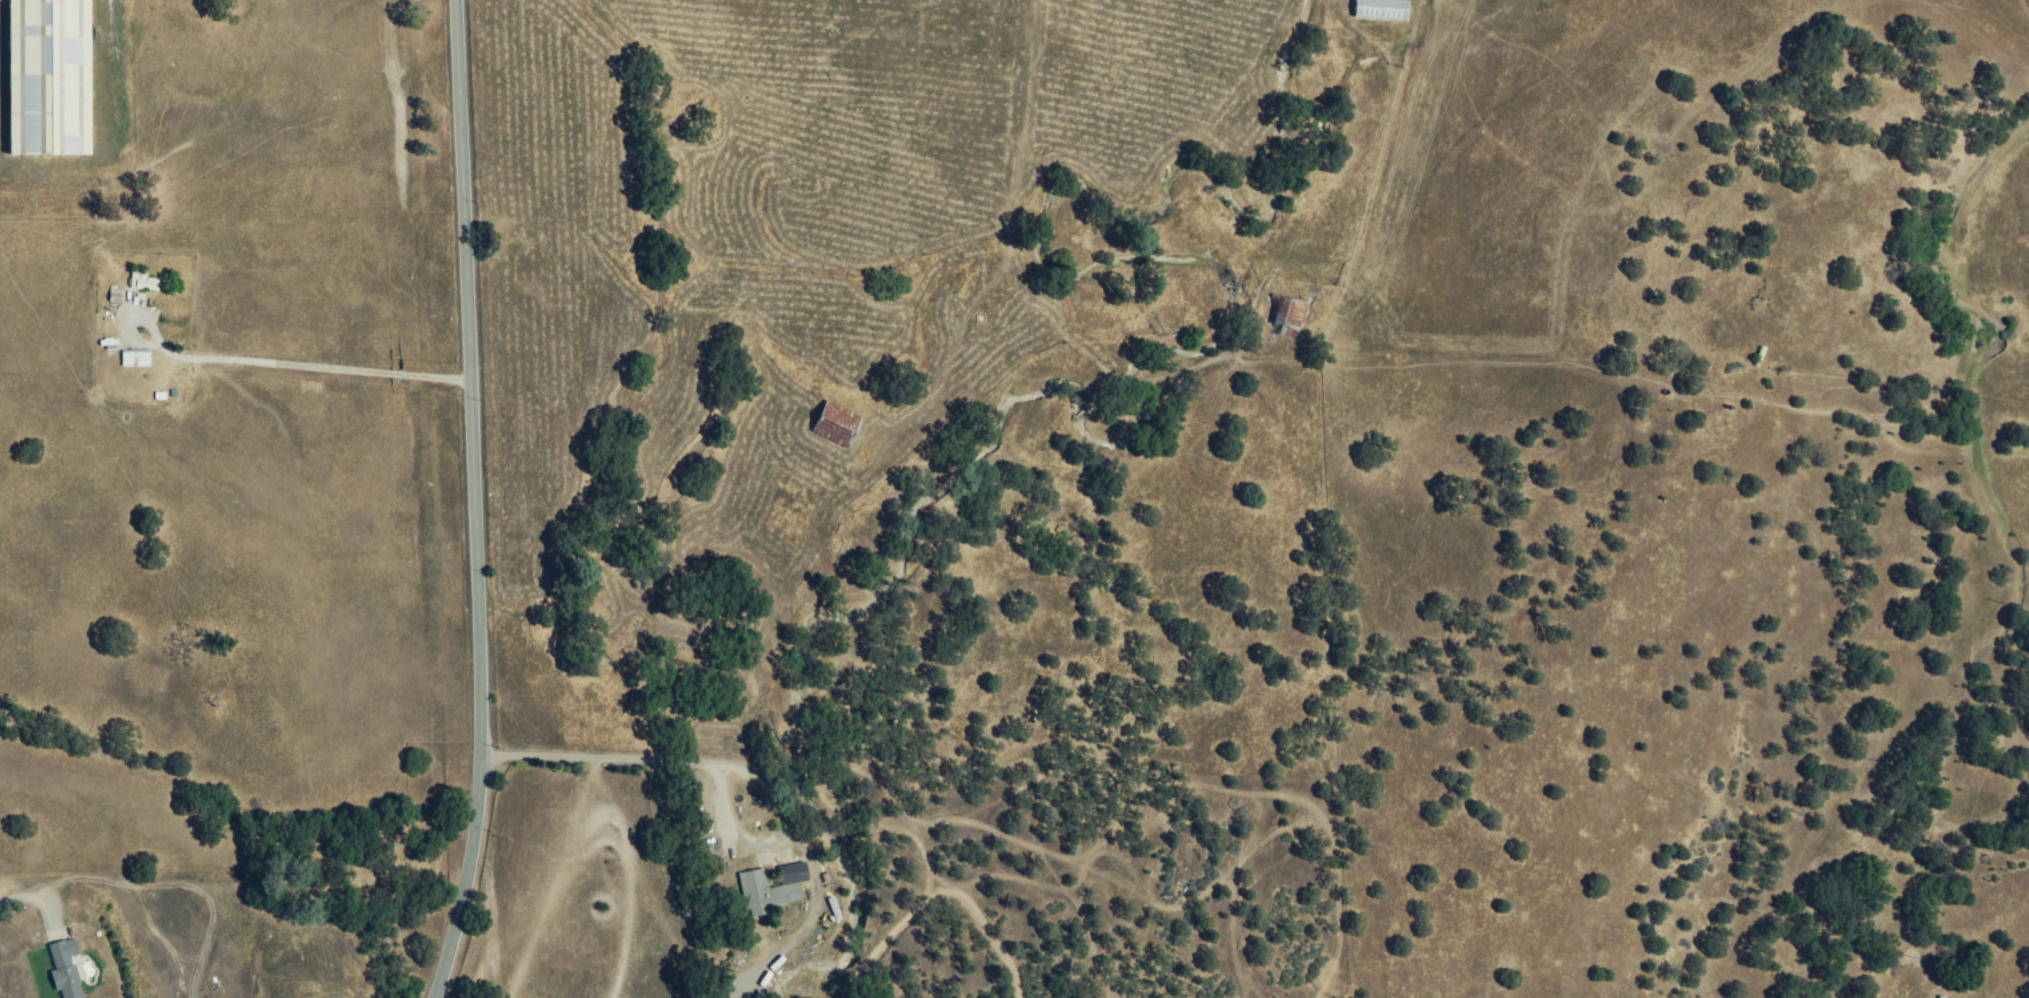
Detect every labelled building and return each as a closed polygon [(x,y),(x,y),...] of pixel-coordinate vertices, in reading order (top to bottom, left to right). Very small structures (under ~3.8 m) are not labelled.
[(10,154),(9,0),(88,0),(89,154),(10,154)] [(1355,17),(1356,0),(1369,0),(1407,3),(1405,21),(1355,17)] [(156,291),(135,289),(136,276),(157,278),(156,291)] [(1274,333),(1277,300),(1292,301),(1292,303),(1284,302),(1284,304),(1307,305),(1305,339),(1294,338),(1295,324),(1282,323),(1281,333),(1274,333)] [(125,353),(149,353),(149,364),(125,364),(125,353)] [(813,431),(827,403),(862,420),(849,448),(813,431)] [(739,878),(760,871),(768,894),(796,884),(801,897),(751,914),(739,878)] [(69,957),(82,997),(62,997),(54,972),(58,971),(51,947),(73,939),(78,954),(69,957)]
